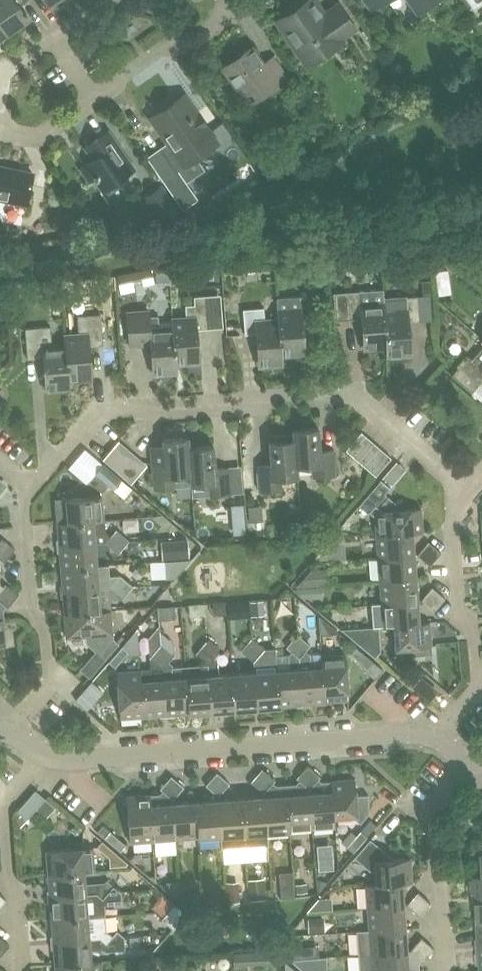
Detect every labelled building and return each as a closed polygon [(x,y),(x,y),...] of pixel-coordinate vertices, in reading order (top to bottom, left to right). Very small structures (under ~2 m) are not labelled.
[(6,32),(28,17),(19,5),(27,0),(0,0),(0,24),(6,32)] [(305,64),(343,39),(342,37),(355,28),(337,0),(323,9),(317,0),(305,0),(275,20),(305,64)] [(387,0),(364,0),(371,11),(387,0)] [(418,13),(437,0),(409,0),(418,13)] [(222,67),(247,103),(287,75),(286,75),(273,56),(263,62),(252,46),(222,67)] [(166,143),(146,157),(181,210),(197,199),(177,170),(218,142),(185,93),(149,117),(166,143)] [(80,167),(89,180),(93,177),(102,189),(133,167),(108,130),(85,146),(94,159),(80,167)] [(266,159),(262,169),(272,173),(276,163),(266,159)] [(26,204),(33,172),(0,165),(0,199),(26,204)] [(160,185),(145,196),(163,223),(178,212),(160,185)] [(456,267),(467,269),(469,256),(459,254),(456,267)] [(150,268),(116,276),(118,285),(132,281),(152,277),(150,268)] [(112,277),(100,278),(101,289),(113,288),(112,277)] [(422,294),(432,294),(431,280),(421,280),(422,294)] [(132,281),(118,285),(119,289),(121,290),(131,288),(133,286),(132,281)] [(439,296),(451,294),(450,282),(437,284),(439,296)] [(21,284),(6,285),(7,294),(22,293),(21,284)] [(382,289),(347,292),(349,317),(360,316),(363,346),(385,344),(386,353),(387,353),(382,297),(382,289)] [(198,359),(196,328),(207,327),(204,294),(192,295),(193,303),(184,304),(185,319),(172,320),(173,335),(175,360),(198,359)] [(310,294),(277,297),(278,312),(281,353),(304,351),(301,320),(312,319),(310,294)] [(417,294),(382,297),(387,353),(410,351),(408,321),(419,320),(417,294)] [(215,299),(215,324),(226,323),(225,299),(215,299)] [(245,333),(255,332),(258,362),(281,360),(281,353),(278,312),(276,312),(277,320),(264,321),(263,306),(242,308),(245,333)] [(148,310),(125,312),(128,346),(144,344),(145,350),(148,353),(150,353),(152,370),(176,369),(173,335),(172,320),(171,320),(170,328),(158,329),(157,314),(149,315),(148,310)] [(64,337),(65,345),(67,385),(68,385),(67,376),(90,375),(87,345),(103,344),(100,313),(77,315),(79,336),(64,337)] [(65,345),(51,347),(50,326),(25,328),(27,358),(42,357),(45,387),(67,385),(65,345)] [(459,365),(479,381),(481,378),(481,346),(472,358),(468,355),(459,365)] [(317,426),(293,428),(295,464),(311,463),(313,475),(334,474),(332,448),(319,449),(317,426)] [(295,464),(293,428),(291,428),(292,438),(268,440),(270,463),(257,464),(260,490),(281,488),(280,475),(296,474),(295,464)] [(345,448),(355,457),(371,439),(361,430),(359,433),(345,448)] [(190,483),(191,482),(188,446),(187,436),(162,438),(164,461),(151,462),(153,488),(174,486),(173,473),(189,472),(190,483)] [(16,459),(27,450),(18,438),(6,447),(16,459)] [(365,466),(381,447),(371,439),(355,457),(365,466)] [(188,446),(191,482),(207,481),(208,493),(229,492),(227,466),(214,467),(212,444),(188,446)] [(365,466),(375,474),(391,456),(381,447),(365,466)] [(123,448),(110,464),(123,475),(137,460),(124,449),(123,448)] [(102,463),(88,481),(97,488),(103,481),(113,488),(120,479),(102,463)] [(375,533),(411,532),(422,531),(420,507),(403,508),(385,492),(390,486),(380,478),(358,504),(368,512),(369,510),(374,515),(375,533)] [(66,498),(55,499),(57,522),(57,523),(103,518),(101,496),(66,498)] [(231,504),(232,519),(244,518),(243,503),(231,504)] [(163,515),(151,517),(161,526),(168,519),(163,515)] [(103,519),(57,523),(59,545),(94,542),(104,542),(111,547),(122,534),(115,529),(110,536),(104,531),(103,519)] [(375,533),(377,556),(413,554),(411,532),(375,533)] [(122,534),(111,547),(117,552),(128,539),(122,534)] [(0,540),(0,553),(9,544),(2,538),(0,540)] [(186,540),(161,542),(162,560),(188,558),(186,540)] [(427,540),(417,553),(424,559),(435,548),(427,540)] [(59,545),(61,568),(96,565),(94,542),(59,545)] [(0,553),(0,558),(3,561),(14,549),(9,544),(0,553)] [(435,548),(424,559),(430,564),(440,552),(435,548)] [(377,556),(379,579),(415,576),(413,554),(377,556)] [(190,559),(164,561),(165,578),(174,578),(190,559)] [(108,564),(96,565),(61,568),(62,591),(98,588),(109,587),(115,592),(125,580),(119,574),(109,575),(108,564)] [(296,587),(321,586),(326,585),(325,569),(309,570),(296,587)] [(379,579),(381,601),(417,599),(415,576),(379,579)] [(98,588),(62,591),(64,613),(99,610),(109,609),(109,598),(121,597),(131,585),(125,580),(115,592),(109,587),(98,588)] [(0,589),(0,601),(1,601),(12,589),(5,584),(0,589)] [(296,587),(291,587),(304,598),(321,597),(321,586),(296,587)] [(431,586),(420,598),(427,604),(438,592),(431,586)] [(12,589),(1,601),(7,607),(18,594),(12,589)] [(438,592),(427,604),(433,609),(444,597),(438,592)] [(381,601),(382,623),(418,621),(417,599),(381,601)] [(262,601),(249,602),(250,613),(262,612),(262,601)] [(173,605),(159,606),(160,623),(174,622),(173,605)] [(142,614),(149,606),(138,607),(142,614)] [(99,610),(64,613),(66,637),(86,635),(87,642),(98,652),(104,658),(118,642),(112,637),(111,633),(109,609),(99,610)] [(338,631),(319,615),(320,632),(338,631)] [(418,621),(382,623),(382,625),(393,625),(394,647),(431,644),(429,620),(426,621),(418,621)] [(374,656),(379,650),(378,625),(340,627),(358,643),(374,656)] [(297,634),(292,640),(304,650),(309,644),(297,634)] [(252,638),(246,644),(258,654),(264,647),(252,638)] [(292,640),(290,639),(285,645),(291,651),(298,657),(304,650),(292,640)] [(207,642),(201,647),(213,657),(218,651),(207,642)] [(246,644),(241,650),(254,661),(259,655),(258,654),(246,644)] [(108,661),(114,666),(128,650),(121,645),(108,661)] [(161,645),(155,651),(167,661),(172,654),(161,645)] [(350,653),(366,666),(372,659),(356,646),(350,653)] [(201,647),(196,654),(208,663),(208,664),(213,658),(213,657),(201,647)] [(304,650),(298,657),(302,703),(326,701),(325,691),(322,655),(320,655),(321,665),(310,666),(309,654),(304,650)] [(150,669),(140,669),(144,715),(166,713),(163,677),(162,668),(167,662),(167,661),(155,651),(150,658),(150,669)] [(302,703),(298,657),(291,651),(287,655),(288,667),(277,668),(280,705),(302,703)] [(322,655),(325,691),(347,689),(344,653),(322,655)] [(208,664),(208,665),(209,674),(212,710),(234,708),(231,672),(217,673),(217,661),(213,658),(208,664)] [(167,662),(162,668),(163,677),(166,713),(189,712),(185,666),(171,668),(171,664),(167,662)] [(208,665),(185,666),(189,712),(212,710),(209,674),(208,665)] [(277,668),(255,670),(257,707),(280,705),(277,668)] [(144,715),(140,669),(117,671),(120,717),(144,715)] [(403,680),(411,686),(415,681),(420,675),(412,669),(403,680)] [(257,707),(255,670),(231,672),(234,708),(257,707)] [(306,764),(301,770),(314,781),(309,788),(309,791),(312,827),(335,825),(334,815),(331,779),(320,780),(317,777),(319,775),(306,764)] [(261,767),(256,773),(269,784),(274,778),(261,767)] [(301,770),(295,777),(309,788),(314,781),(301,770)] [(216,771),(210,777),(223,788),(229,782),(216,771)] [(256,773),(250,780),(264,791),(269,784),(256,773)] [(170,775),(165,780),(178,792),(183,786),(170,775)] [(210,777),(205,784),(218,795),(223,788),(210,777)] [(353,777),(331,779),(334,815),(356,813),(356,820),(360,823),(368,812),(367,794),(354,795),(353,777)] [(159,793),(150,793),(153,839),(175,837),(172,801),(172,798),(178,792),(165,780),(159,787),(162,790),(159,793)] [(309,791),(287,793),(289,829),(312,827),(309,791)] [(150,793),(126,795),(129,841),(151,839),(153,839),(150,793)] [(289,829),(287,793),(264,794),(267,831),(289,829)] [(264,794),(241,796),(245,846),(268,844),(267,831),(264,794)] [(241,796),(218,798),(221,834),(222,847),(245,846),(241,796)] [(43,798),(35,808),(46,817),(54,807),(43,798)] [(218,798),(196,799),(199,835),(221,834),(218,798)] [(199,835),(196,799),(172,801),(175,837),(199,835)] [(19,826),(26,818),(19,813),(13,821),(19,826)] [(370,819),(360,831),(366,835),(376,824),(370,819)] [(104,836),(120,849),(125,843),(109,830),(104,836)] [(360,831),(347,847),(352,852),(366,835),(360,831)] [(369,838),(354,855),(370,869),(374,868),(375,882),(365,883),(365,884),(401,881),(411,881),(409,858),(393,859),(369,838)] [(96,845),(112,859),(117,853),(101,840),(96,845)] [(56,849),(58,872),(47,873),(47,874),(83,871),(93,870),(92,847),(56,849)] [(333,868),(332,856),(317,858),(318,869),(333,868)] [(83,871),(47,874),(49,897),(85,894),(97,893),(103,899),(114,887),(106,882),(84,883),(83,871)] [(294,895),(293,872),(279,873),(281,896),(294,895)] [(318,892),(329,879),(316,875),(317,892),(318,892)] [(473,877),(474,899),(481,899),(481,876),(473,877)] [(262,880),(247,881),(249,898),(264,897),(262,880)] [(365,884),(367,907),(403,905),(401,881),(365,884)] [(237,882),(226,883),(227,903),(238,902),(237,882)] [(295,884),(296,893),(307,892),(306,883),(295,884)] [(85,894),(49,897),(51,919),(105,916),(104,904),(121,903),(120,890),(119,890),(114,887),(103,899),(97,893),(85,894)] [(204,889),(205,902),(216,901),(215,888),(204,889)] [(417,891),(406,904),(412,909),(412,908),(423,896),(417,891)] [(150,906),(163,916),(174,902),(162,892),(150,906)] [(187,894),(188,905),(199,904),(199,893),(187,894)] [(423,896),(412,908),(419,914),(429,902),(423,896)] [(163,916),(161,918),(172,928),(186,912),(183,910),(174,902),(163,916)] [(403,905),(367,907),(368,930),(404,927),(403,905)] [(105,916),(51,919),(53,943),(89,940),(100,939),(106,944),(113,936),(106,930),(105,916)] [(307,922),(300,923),(301,933),(324,932),(323,917),(307,918),(307,922)] [(368,930),(356,931),(358,954),(406,950),(404,927),(368,930)] [(89,940),(53,943),(54,964),(101,961),(100,960),(90,961),(89,949),(104,948),(104,951),(123,950),(122,937),(117,932),(113,936),(106,944),(100,939),(89,940)] [(421,937),(409,950),(416,955),(417,955),(428,943),(421,937)] [(0,944),(0,956),(10,946),(3,940),(0,944)] [(428,943),(417,955),(422,960),(433,947),(428,943)] [(276,947),(290,959),(302,958),(301,945),(276,947)] [(246,948),(233,949),(234,966),(247,965),(246,948)] [(358,954),(359,970),(407,970),(406,950),(358,954)] [(304,970),(322,970),(326,967),(325,956),(302,958),(290,959),(304,970)] [(284,958),(284,970),(298,970),(284,958)] [(54,964),(55,970),(101,970),(101,961),(54,964)]
